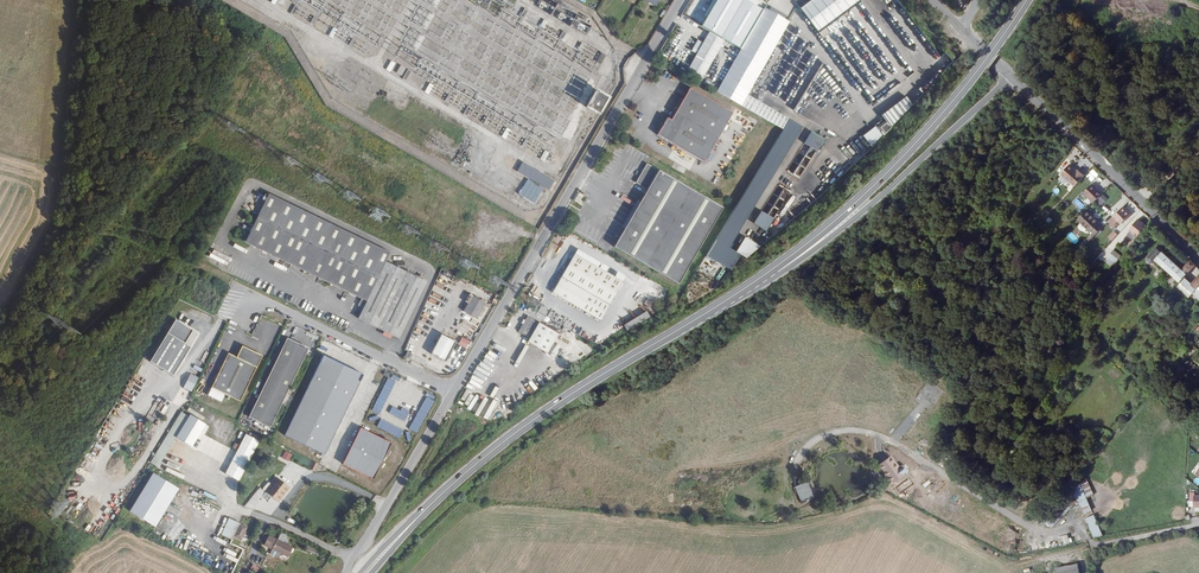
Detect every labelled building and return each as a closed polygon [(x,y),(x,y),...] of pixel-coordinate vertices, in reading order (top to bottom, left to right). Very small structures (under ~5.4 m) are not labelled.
[(864,0),(813,0),(802,7),(818,31),(864,0)] [(741,8),(728,1),(688,70),(700,78),(741,8)] [(736,251),(801,122),(750,97),(789,20),(763,7),(719,95),(779,125),(712,259),(734,270),(742,256),(751,260),(760,244),(746,237),(739,252),(736,251)] [(529,10),(525,8),(520,16),(524,18),(529,10)] [(567,32),(563,30),(559,38),(562,40),(567,32)] [(600,64),(606,54),(602,52),(596,62),(600,64)] [(395,63),(391,61),(387,69),(391,71),(395,63)] [(406,68),(400,65),(396,72),(402,75),(406,68)] [(406,80),(411,71),(408,69),(403,78),(406,80)] [(706,159),(733,109),(689,86),(682,98),(671,118),(667,116),(658,134),(706,159)] [(607,97),(595,90),(586,106),(598,113),(607,97)] [(678,95),(667,116),(671,118),(682,98),(678,95)] [(902,96),(876,114),(881,121),(872,127),(872,126),(860,135),(865,142),(912,110),(902,96)] [(811,132),(805,144),(820,151),(826,138),(811,132)] [(549,152),(545,150),(540,159),(544,161),(549,152)] [(523,161),(517,172),(528,179),(544,187),(549,190),(555,179),(523,161)] [(726,203),(649,163),(638,182),(649,188),(639,207),(705,242),(726,203)] [(1076,184),(1085,172),(1077,167),(1076,168),(1069,163),(1061,173),(1076,184)] [(528,179),(519,194),(535,203),(544,187),(528,179)] [(1094,201),(1103,191),(1092,182),(1084,192),(1094,201)] [(389,252),(268,193),(253,224),(245,240),(290,262),(361,297),(358,304),(364,307),(359,316),(399,335),(412,309),(425,281),(385,261),(389,252)] [(1082,193),(1079,196),(1085,203),(1088,200),(1082,193)] [(1101,194),(1098,199),(1103,203),(1107,197),(1101,194)] [(1077,198),(1073,202),(1080,209),(1084,205),(1077,198)] [(1114,216),(1122,223),(1131,212),(1123,205),(1114,216)] [(639,207),(623,239),(689,273),(705,242),(639,207)] [(1087,209),(1079,219),(1092,231),(1093,230),(1098,235),(1105,227),(1100,223),(1102,222),(1087,209)] [(768,231),(776,219),(762,211),(755,223),(768,231)] [(1137,238),(1147,226),(1139,219),(1130,230),(1131,231),(1133,233),(1132,235),(1137,238)] [(1113,230),(1107,237),(1111,241),(1117,234),(1113,230)] [(1158,259),(1163,252),(1157,247),(1153,253),(1149,258),(1149,261),(1152,263),(1155,262),(1158,259)] [(1120,260),(1123,256),(1115,250),(1112,254),(1120,260)] [(1188,275),(1197,265),(1191,259),(1183,269),(1164,252),(1163,252),(1158,259),(1183,281),(1188,275)] [(625,279),(576,253),(554,292),(604,319),(625,279)] [(1110,254),(1106,263),(1112,266),(1116,257),(1110,254)] [(1188,286),(1193,280),(1188,275),(1183,281),(1188,286)] [(1198,287),(1198,285),(1193,280),(1188,286),(1183,281),(1177,288),(1189,298),(1195,291),(1198,287)] [(485,302),(472,294),(463,310),(476,318),(485,302)] [(1086,303),(1090,297),(1086,294),(1082,299),(1086,303)] [(625,326),(629,332),(651,317),(648,311),(625,326)] [(558,332),(528,315),(519,332),(531,339),(530,342),(548,352),(559,332),(558,332)] [(152,363),(175,376),(198,333),(175,320),(152,363)] [(616,334),(621,329),(616,324),(611,329),(616,334)] [(454,341),(440,333),(430,353),(441,359),(443,356),(446,358),(454,341)] [(309,348),(287,337),(248,418),(270,428),(298,370),(309,348)] [(469,350),(473,343),(462,337),(458,344),(469,350)] [(581,351),(585,357),(595,351),(591,345),(581,351)] [(239,402),(261,355),(241,346),(236,358),(227,354),(211,389),(239,402)] [(414,351),(408,350),(406,356),(411,358),(414,351)] [(364,375),(324,356),(285,437),(324,456),(364,375)] [(193,392),(199,377),(190,374),(184,388),(193,392)] [(428,393),(410,429),(418,433),(436,396),(428,393)] [(405,421),(410,411),(402,407),(401,410),(393,406),(389,413),(405,421)] [(196,449),(209,426),(180,410),(151,463),(160,468),(176,438),(196,449)] [(381,419),(377,427),(400,438),(403,430),(381,419)] [(392,444),(361,429),(342,465),(374,480),(392,444)] [(245,434),(226,475),(241,481),(260,440),(245,434)] [(285,451),(282,458),(289,461),(292,454),(285,451)] [(318,464),(313,462),(310,470),(315,472),(318,464)] [(266,493),(278,503),(290,487),(277,477),(271,484),(269,483),(265,488),(267,490),(265,492),(266,493)] [(1082,514),(1091,511),(1086,498),(1093,495),(1088,481),(1087,479),(1070,485),(1082,514)] [(797,487),(802,501),(816,496),(810,482),(797,487)] [(245,507),(253,510),(266,493),(265,492),(260,488),(251,499),(245,507)] [(141,495),(133,508),(176,534),(173,539),(194,552),(199,543),(178,531),(184,521),(141,495)] [(1066,500),(1046,521),(1052,526),(1072,506),(1066,500)] [(1093,515),(1085,518),(1093,538),(1102,535),(1093,515)] [(240,524),(229,519),(221,536),(232,541),(234,538),(240,541),(246,529),(239,526),(240,524)] [(269,537),(265,546),(289,559),(293,549),(269,537)] [(316,554),(319,550),(309,544),(306,548),(316,554)] [(198,546),(193,555),(197,557),(202,547),(198,546)] [(201,559),(209,563),(215,552),(207,548),(201,559)] [(238,564),(231,560),(226,570),(231,572),(234,572),(238,564)] [(250,569),(257,572),(260,568),(253,564),(250,569)] [(1057,572),(1079,572),(1078,564),(1056,568),(1057,572)]
